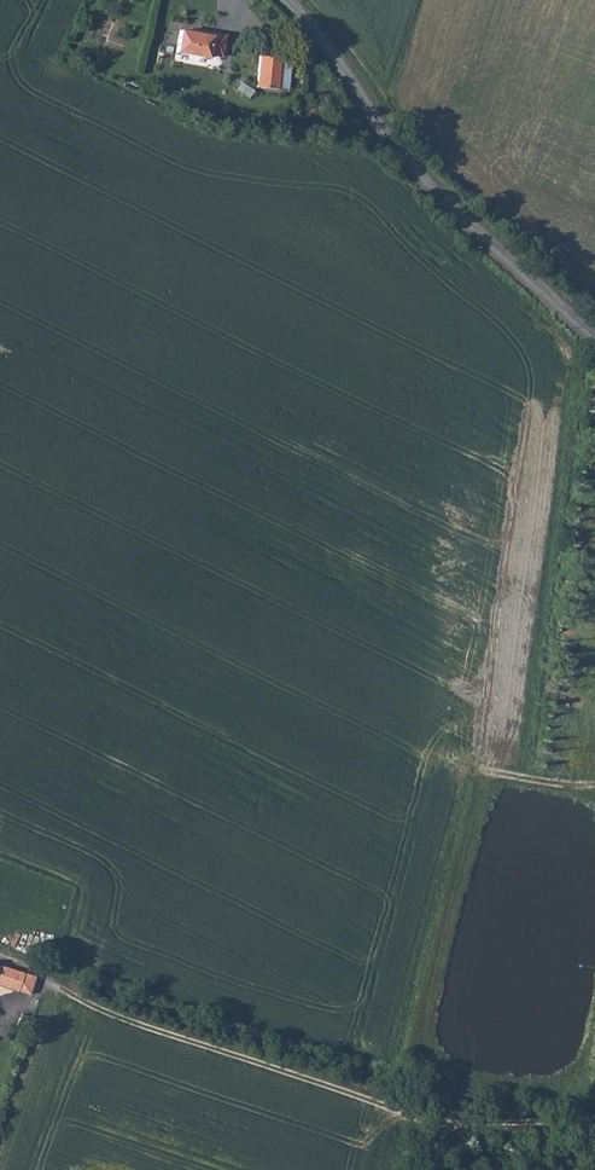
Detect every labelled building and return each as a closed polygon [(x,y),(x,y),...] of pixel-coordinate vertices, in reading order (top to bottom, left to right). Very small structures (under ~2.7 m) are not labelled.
[(203,48),(217,52),(221,30),(199,26),(198,32),(179,29),(175,51),(200,55),(203,48)] [(253,81),(271,83),(272,53),(255,51),(253,81)] [(34,978),(0,966),(0,985),(29,994),(34,978)]
